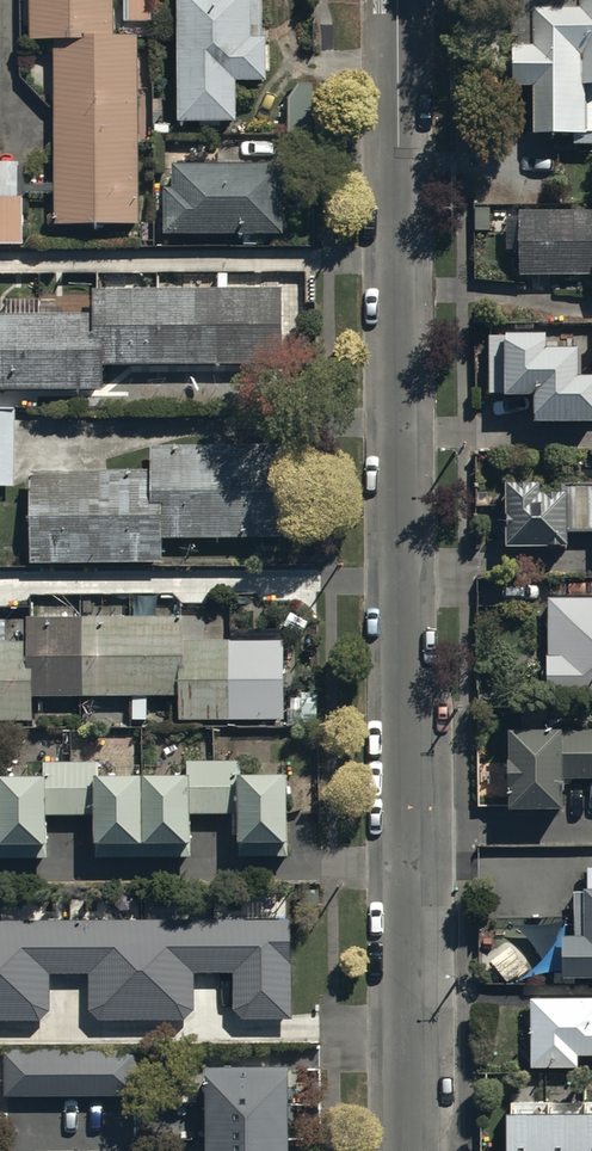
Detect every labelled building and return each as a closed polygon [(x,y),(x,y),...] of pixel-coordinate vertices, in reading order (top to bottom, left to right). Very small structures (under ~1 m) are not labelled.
[(54,219),(138,219),(137,34),(112,34),(112,0),(31,0),(31,38),(52,38),(54,219)] [(150,18),(150,0),(127,0),(127,19),(150,18)] [(177,119),(236,118),(235,77),(263,76),(262,0),(177,0),(177,119)] [(532,5),(532,43),(511,43),(511,83),(533,83),(533,130),(591,129),(591,0),(579,0),(579,4),(532,5)] [(298,81),(288,95),(288,128),(311,128),(311,81),(298,81)] [(0,158),(0,239),(22,239),(22,198),(17,198),(18,159),(0,158)] [(280,161),(172,160),(172,180),(162,180),(161,231),(279,231),(280,161)] [(517,207),(518,272),(591,272),(591,207),(517,207)] [(7,312),(0,312),(0,387),(102,388),(102,362),(280,362),(280,287),(90,287),(90,312),(39,312),(39,297),(7,297),(7,312)] [(488,330),(490,393),(530,392),(530,415),(591,414),(591,371),(577,371),(576,344),(545,344),(544,329),(488,330)] [(0,407),(0,481),(14,481),(14,407),(0,407)] [(150,468),(30,468),(30,560),(158,560),(158,564),(173,564),(173,550),(161,550),(161,531),(279,531),(279,443),(150,443),(150,468)] [(561,479),(561,488),(538,488),(538,476),(504,476),(503,543),(568,543),(568,530),(591,530),(591,479),(561,479)] [(547,595),(546,690),(591,691),(591,595),(547,595)] [(0,638),(0,718),(32,717),(32,694),(180,692),(180,717),(285,716),(284,635),(185,636),(185,614),(25,616),(25,638),(0,638)] [(505,724),(506,808),(561,807),(561,777),(591,776),(591,728),(562,728),(562,723),(505,724)] [(0,771),(0,854),(45,853),(45,812),(91,811),(91,855),(189,854),(188,809),(239,809),(239,853),(287,853),(286,768),(238,768),(238,756),(185,757),(185,770),(91,771),(91,759),(41,759),(41,771),(0,771)] [(559,973),(591,973),(591,866),(585,866),(586,886),(573,886),(574,931),(559,931),(559,973)] [(149,918),(0,919),(0,1020),(40,1019),(50,1006),(51,970),(90,972),(89,1008),(102,1017),(185,1016),(195,1004),(194,971),(235,971),(236,1007),(246,1016),(290,1015),(289,917),(171,918),(170,895),(149,895),(149,918)] [(509,938),(507,940),(488,956),(509,980),(530,962),(509,938)] [(531,996),(532,1063),(575,1062),(575,1054),(591,1053),(591,995),(531,996)] [(136,1046),(3,1048),(4,1095),(137,1093),(136,1046)] [(286,1123),(295,1123),(294,1085),(286,1086),(286,1060),(203,1061),(204,1150),(287,1150),(286,1123)] [(503,1101),(503,1150),(591,1150),(591,1101),(503,1101)]
